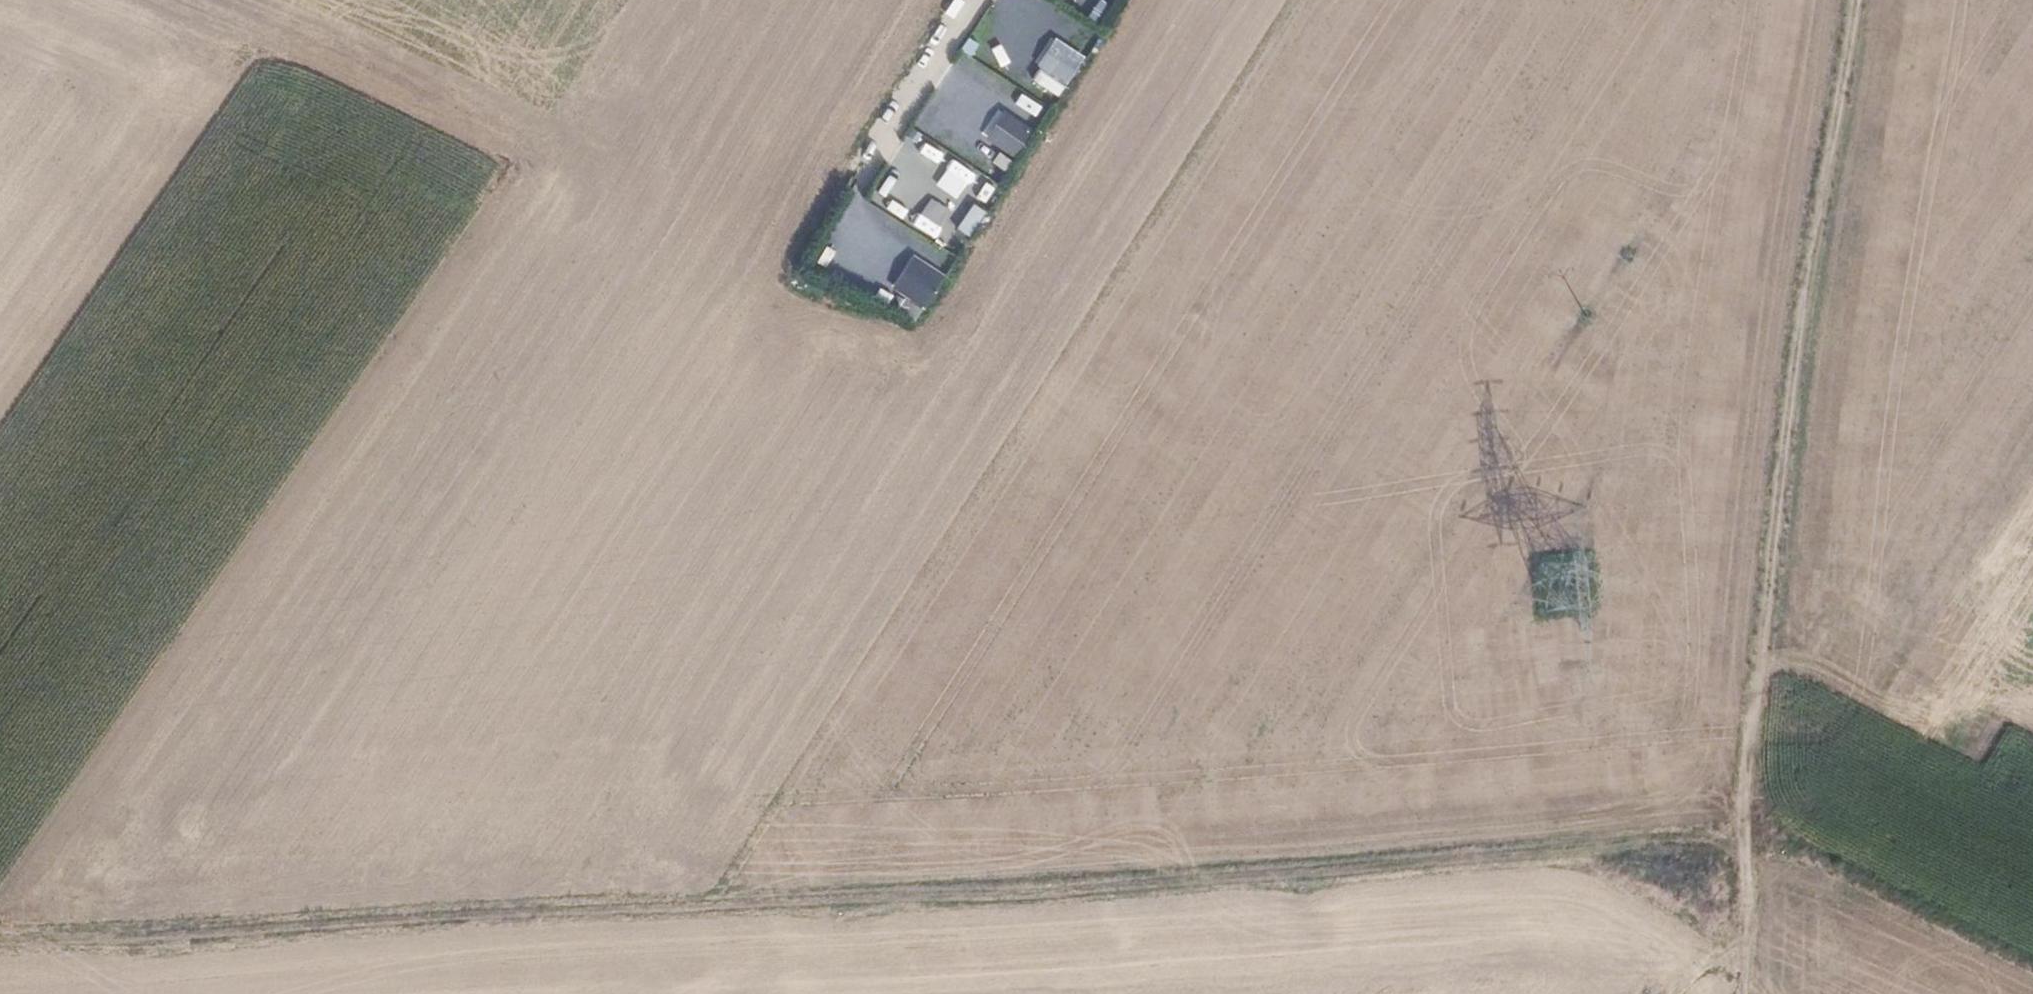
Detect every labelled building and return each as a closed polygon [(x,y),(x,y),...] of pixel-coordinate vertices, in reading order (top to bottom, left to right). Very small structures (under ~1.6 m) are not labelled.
[(1057,42),(1041,65),(1064,81),(1080,57),(1057,42)]
